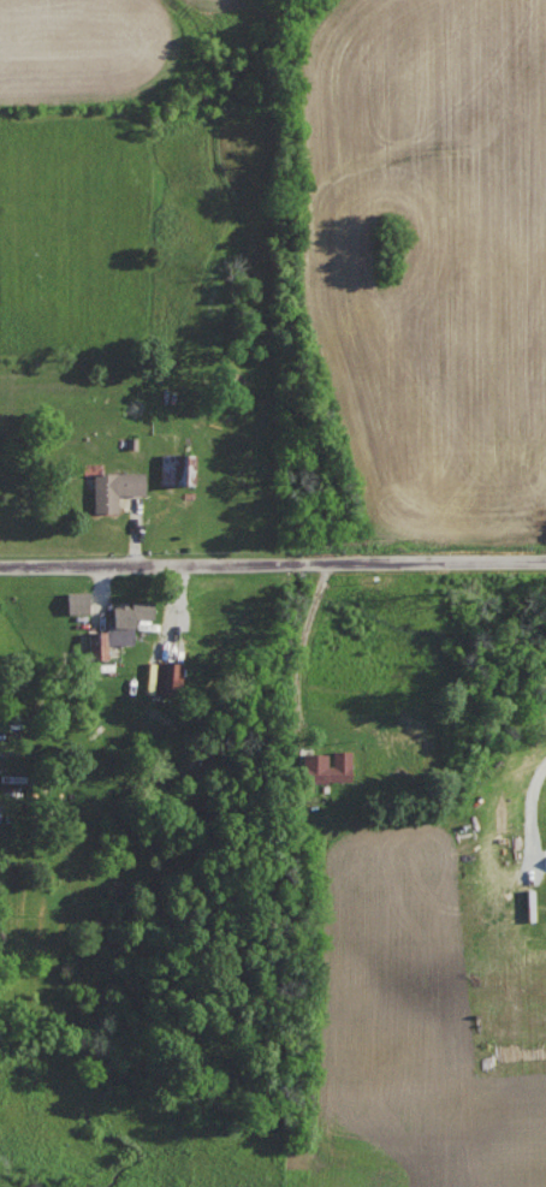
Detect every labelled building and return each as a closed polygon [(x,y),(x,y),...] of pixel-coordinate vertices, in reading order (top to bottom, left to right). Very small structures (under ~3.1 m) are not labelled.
[(195,484),(196,454),(164,453),(163,484),(195,484)] [(122,512),(121,494),(149,493),(149,471),(97,473),(98,512),(122,512)] [(158,601),(111,601),(112,655),(115,655),(115,644),(132,643),(131,627),(142,627),(142,618),(158,618),(158,601)] [(110,659),(109,631),(91,631),(93,660),(110,659)] [(332,753),(308,754),(308,781),(357,780),(357,750),(336,751),(337,765),(332,765),(332,753)]
